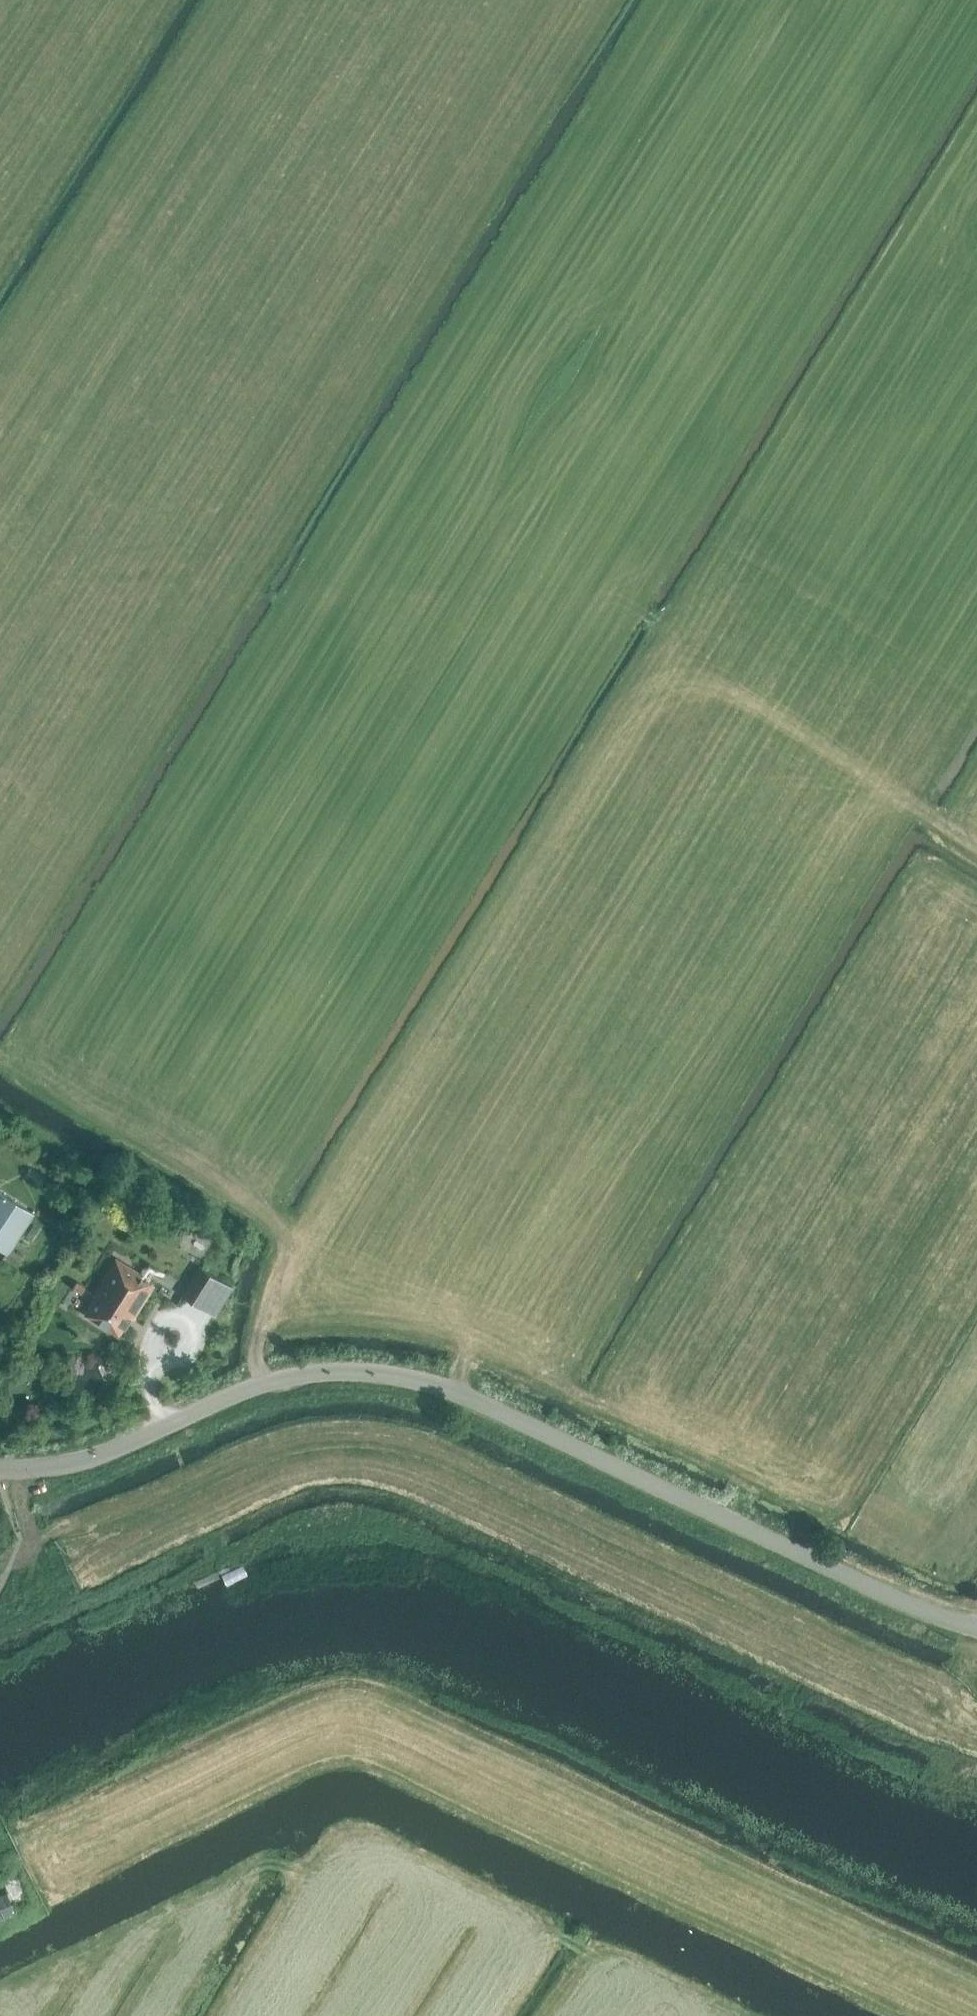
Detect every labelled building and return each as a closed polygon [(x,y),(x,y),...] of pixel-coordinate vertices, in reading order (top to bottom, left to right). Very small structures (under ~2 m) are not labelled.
[(63,1191),(23,1164),(1,1198),(41,1225),(63,1191)] [(25,1224),(0,1209),(0,1262),(1,1262),(25,1224)] [(131,1318),(153,1284),(140,1277),(141,1275),(115,1258),(92,1294),(95,1296),(84,1314),(118,1334),(129,1317),(131,1318)] [(212,1313),(225,1292),(214,1285),(218,1278),(198,1266),(181,1294),(212,1313)] [(0,1894),(0,1917),(13,1911),(6,1892),(0,1894)]
